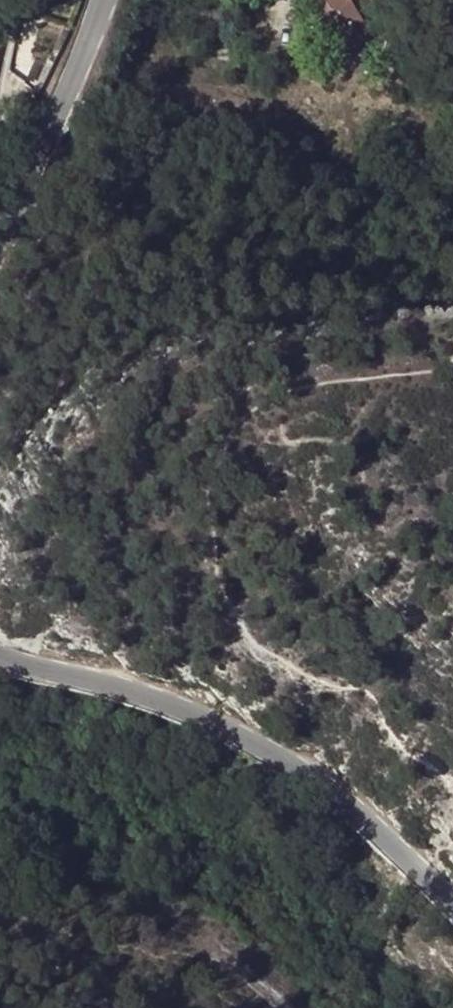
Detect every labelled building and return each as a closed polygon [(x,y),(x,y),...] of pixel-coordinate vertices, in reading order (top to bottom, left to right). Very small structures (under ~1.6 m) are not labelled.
[(311,21),(327,25),(345,53),(373,36),(350,0),(317,0),(311,21)]
